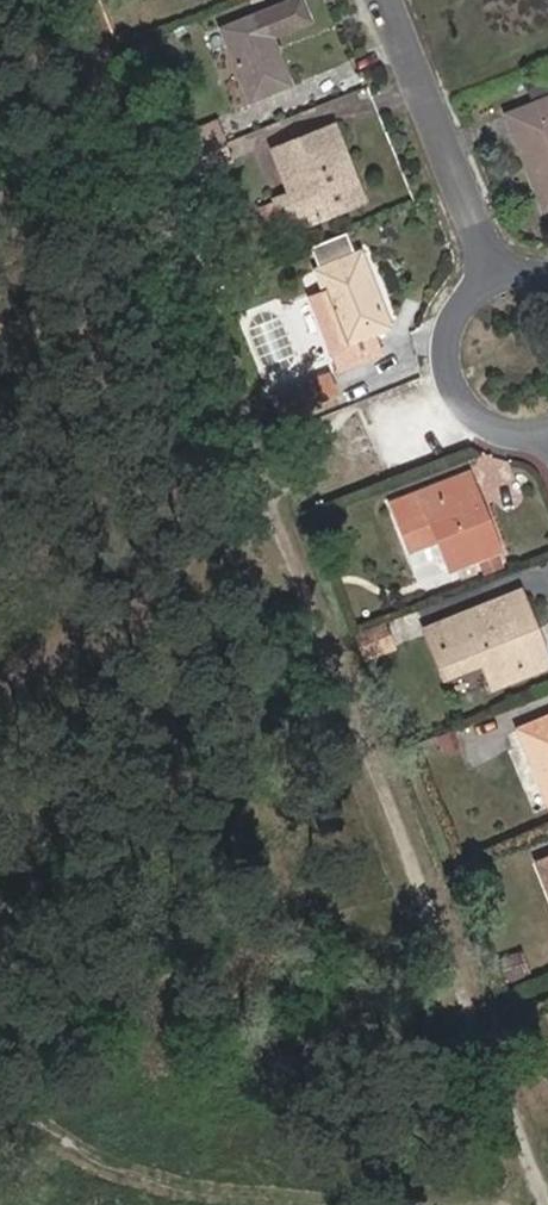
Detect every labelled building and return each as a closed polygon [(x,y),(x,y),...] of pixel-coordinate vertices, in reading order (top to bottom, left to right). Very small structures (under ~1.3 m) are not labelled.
[(271,37),(313,21),(303,0),(295,0),(225,29),(252,101),(291,85),(271,37)] [(547,206),(547,100),(508,115),(516,134),(521,132),(539,177),(534,179),(546,207),(547,206)] [(184,134),(192,156),(224,143),(217,122),(184,134)] [(289,230),(353,205),(333,154),(344,149),(334,126),(273,150),(291,194),(278,200),(289,230)] [(200,178),(231,165),(224,143),(192,156),(200,178)] [(353,205),(364,199),(344,149),(333,154),(353,205)] [(271,236),(289,230),(278,200),(261,207),(271,236)] [(345,235),(313,248),(322,270),(354,257),(345,235)] [(376,332),(390,327),(361,254),(354,257),(322,270),(317,272),(325,290),(308,299),(340,371),(384,354),(376,332)] [(274,394),(280,407),(335,385),(329,372),(274,394)] [(280,407),(284,416),(338,393),(335,385),(280,407)] [(450,570),(497,551),(468,471),(401,496),(407,513),(425,506),(450,570)] [(492,687),(547,665),(547,662),(521,593),(510,597),(536,660),(490,679),(492,687)] [(442,677),(482,662),(490,679),(536,660),(510,597),(424,630),(442,677)] [(518,729),(547,804),(547,717),(518,729)] [(540,863),(547,884),(547,860),(540,863)]
